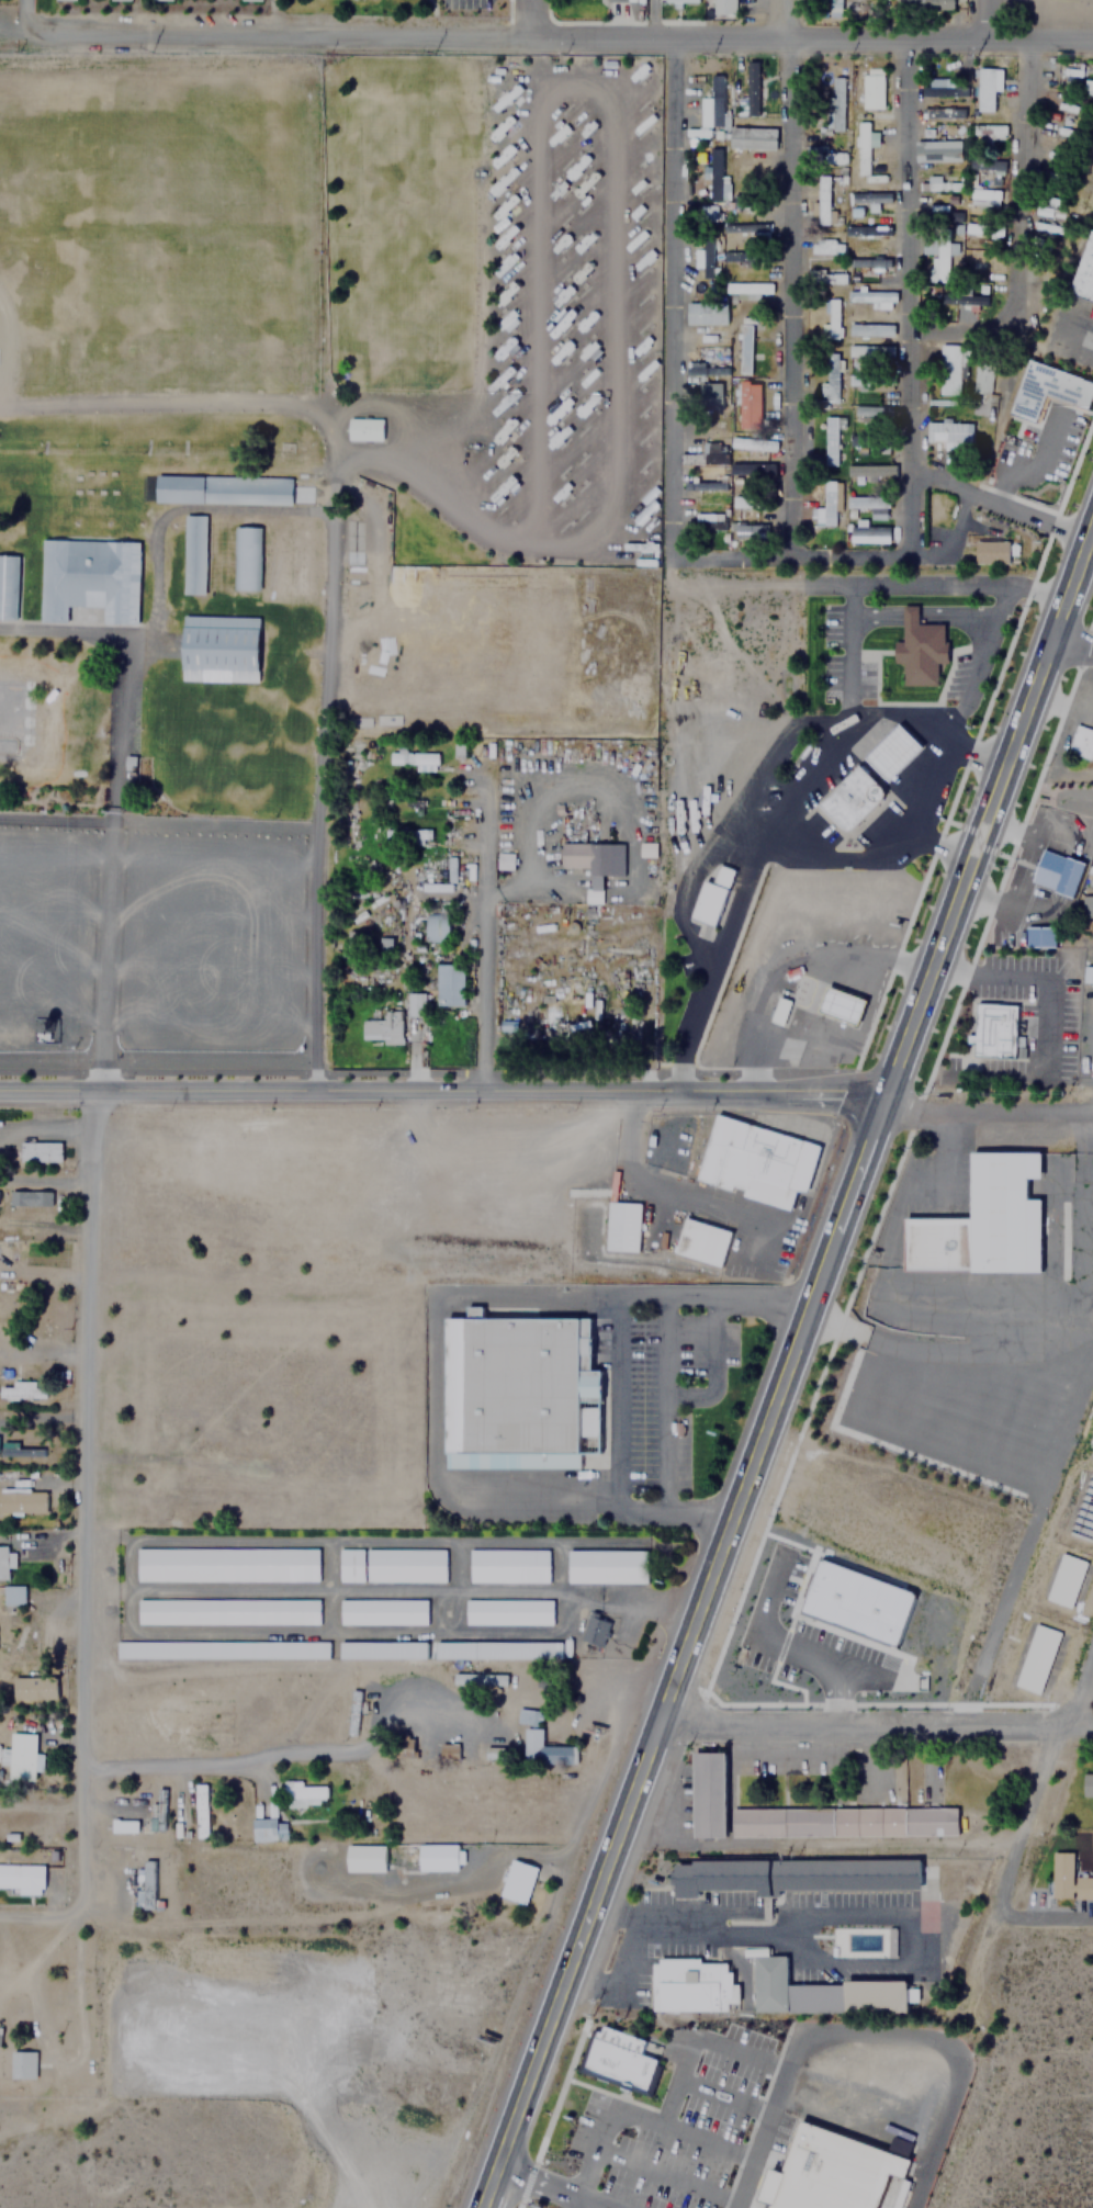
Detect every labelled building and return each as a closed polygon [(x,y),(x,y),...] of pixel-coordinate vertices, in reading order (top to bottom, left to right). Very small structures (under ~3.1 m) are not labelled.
[(738,14),(738,6),(750,6),(750,0),(715,0),(715,14),(738,14)] [(827,16),(840,16),(840,0),(827,0),(827,16)] [(888,10),(954,10),(954,0),(888,0),(888,10)] [(760,61),(748,60),(746,114),(758,115),(760,61)] [(872,63),(863,63),(863,109),(872,109),(872,63)] [(995,109),(995,68),(977,68),(977,109),(995,109)] [(699,127),(722,127),(722,74),(709,74),(709,97),(699,97),(699,127)] [(827,132),(842,132),(842,77),(827,77),(827,132)] [(960,97),(960,86),(944,86),(944,77),(924,77),(924,97),(960,97)] [(1004,123),(972,123),(972,142),(1004,142),(1004,123)] [(857,125),(857,178),(871,178),(871,125),(857,125)] [(935,142),(935,153),(960,153),(960,142),(935,142)] [(708,200),(721,200),(721,147),(708,147),(708,200)] [(845,153),(811,153),(811,164),(845,164),(845,153)] [(966,171),(1003,171),(1003,159),(966,159),(966,171)] [(815,221),(833,221),(833,210),(827,210),(827,176),(815,176),(815,221)] [(960,190),(960,181),(938,181),(938,178),(917,178),(917,190),(960,190)] [(999,189),(967,189),(967,206),(999,206),(999,189)] [(876,204),(876,192),(852,192),(852,213),(858,213),(858,204),(876,204)] [(947,204),(919,204),(919,215),(947,215),(947,204)] [(1057,221),(1035,219),(1034,232),(1056,233),(1057,221)] [(767,224),(730,224),(730,233),(767,233),(767,224)] [(1092,227),(1092,228),(1092,299),(1069,290),(1092,227)] [(712,237),(701,237),(701,279),(712,279),(712,237)] [(810,254),(842,254),(842,239),(810,239),(810,254)] [(923,241),(923,252),(931,252),(931,281),(947,281),(947,255),(956,255),(956,241),(923,241)] [(755,263),(755,251),(728,251),(728,263),(755,263)] [(976,266),(976,255),(967,256),(967,267),(976,266)] [(887,259),(852,258),(852,266),(887,267),(887,259)] [(844,283),(844,272),(822,273),(822,268),(808,269),(809,283),(844,283)] [(724,293),(770,293),(770,282),(724,282),(724,293)] [(895,302),(895,290),(848,290),(848,302),(895,302)] [(940,304),(985,304),(985,293),(950,293),(950,295),(940,295),(940,304)] [(838,298),(822,298),(822,339),(838,339),(838,298)] [(730,316),(730,304),(686,304),(686,316),(730,316)] [(894,324),(850,323),(849,335),(894,335),(894,324)] [(752,374),(753,325),(742,325),(740,373),(752,374)] [(683,338),(724,338),(724,329),(683,329),(683,338)] [(775,345),(728,345),(729,357),(775,356),(775,345)] [(847,362),(892,362),(892,345),(847,345),(847,362)] [(957,394),(957,361),(966,361),(966,345),(938,345),(938,394),(957,394)] [(992,360),(974,358),(970,392),(989,394),(992,360)] [(1028,359),(1092,382),(1092,392),(1088,408),(1046,393),(1036,421),(1010,412),(1028,359)] [(725,374),(725,362),(684,362),(684,374),(725,374)] [(820,399),(837,399),(837,365),(825,365),(825,386),(820,386),(820,399)] [(848,387),(872,387),(890,387),(890,375),(848,375),(848,387)] [(697,405),(726,405),(726,390),(697,390),(697,405)] [(853,423),(892,423),(891,405),(853,405),(853,423)] [(823,465),(835,465),(835,427),(842,427),(842,417),(823,417),(823,465)] [(381,418),(346,418),(346,441),(381,441),(381,418)] [(721,430),(721,419),(698,419),(698,430),(721,430)] [(942,450),(970,450),(970,420),(926,420),(926,441),(942,441),(942,450)] [(849,436),(849,448),(889,448),(889,436),(849,436)] [(733,448),(755,448),(755,438),(733,438),(733,448)] [(722,441),(701,441),(701,464),(722,464),(722,441)] [(731,463),(731,476),(774,476),(774,463),(731,463)] [(891,481),(891,466),(846,466),(846,481),(891,481)] [(154,474),(290,478),(290,505),(153,500),(154,474)] [(685,480),(685,489),(724,489),(724,480),(685,480)] [(821,480),(821,507),(814,507),(814,526),(833,526),(833,480),(821,480)] [(868,519),(886,519),(886,496),(847,495),(846,517),(855,517),(855,508),(869,508),(868,519)] [(182,517),(205,518),(203,595),(180,594),(182,517)] [(723,531),(723,519),(685,519),(685,531),(723,531)] [(765,522),(731,522),(731,539),(765,539),(765,522)] [(888,526),(848,526),(848,542),(888,542),(888,526)] [(232,527),(260,528),(258,590),(229,589),(232,527)] [(40,538),(137,540),(135,624),(101,623),(102,608),(65,607),(65,622),(36,621),(40,538)] [(976,543),(975,563),(1009,564),(1009,544),(976,543)] [(12,619),(0,618),(0,555),(13,555),(12,619)] [(943,624),(943,642),(947,642),(947,664),(936,664),(936,684),(903,684),(903,664),(893,664),(893,642),(903,642),(903,607),(917,607),(917,624),(943,624)] [(181,615),(257,617),(256,681),(179,679),(181,615)] [(864,757),(898,725),(921,750),(887,781),(864,757)] [(1074,725),(1067,753),(1091,761),(1092,752),(1092,730),(1074,725)] [(436,767),(436,750),(387,750),(387,767),(436,767)] [(858,765),(880,788),(881,791),(882,793),(882,797),(880,799),(849,829),(848,830),(845,830),(842,829),(840,827),(818,804),(858,765)] [(429,827),(384,827),(384,841),(429,841),(429,827)] [(622,843),(561,843),(561,866),(586,866),(586,902),(602,902),(602,876),(622,876),(622,843)] [(1043,847),(1030,881),(1075,898),(1088,864),(1043,847)] [(497,870),(514,871),(515,854),(498,853),(497,870)] [(714,883),(700,879),(689,917),(715,926),(733,869),(720,866),(714,883)] [(1092,917),(1092,895),(1083,895),(1083,917),(1092,917)] [(425,942),(448,942),(448,912),(425,912),(425,942)] [(1027,947),(1057,948),(1058,927),(1028,926),(1027,947)] [(462,1005),(462,964),(436,964),(436,1005),(462,1005)] [(802,966),(784,972),(787,981),(804,975),(802,966)] [(866,1000),(857,1025),(816,1011),(825,985),(866,1000)] [(424,992),(406,992),(406,1016),(424,1016),(424,992)] [(778,996),(790,1001),(781,1025),(768,1021),(778,996)] [(966,1034),(973,1035),(974,1003),(1015,1004),(1014,1057),(973,1056),(973,1043),(966,1043),(966,1034)] [(361,1040),(399,1040),(399,1010),(380,1010),(380,1018),(361,1018),(361,1040)] [(696,1178),(744,1193),(748,1179),(803,1196),(819,1146),(714,1114),(696,1178)] [(18,1141),(18,1161),(59,1161),(59,1141),(18,1141)] [(1040,1271),(903,1271),(903,1215),(968,1215),(968,1153),(1040,1153),(1040,1180),(1026,1180),(1026,1199),(1040,1199),(1040,1271)] [(49,1190),(8,1190),(8,1205),(49,1205),(49,1190)] [(640,1203),(607,1201),(605,1250),(638,1251),(640,1203)] [(730,1231),(680,1217),(671,1253),(720,1266),(730,1231)] [(443,1318),(464,1318),(464,1307),(480,1307),(480,1318),(589,1318),(589,1371),(599,1371),(599,1455),(579,1455),(579,1466),(443,1467),(443,1318)] [(902,1357),(906,1337),(868,1331),(865,1351),(902,1357)] [(44,1397),(44,1385),(35,1385),(35,1383),(0,1383),(0,1397),(44,1397)] [(44,1455),(44,1447),(19,1447),(19,1441),(2,1441),(1,1455),(44,1455)] [(1090,1542),(1092,1531),(1092,1473),(1084,1471),(1064,1534),(1090,1542)] [(44,1490),(0,1490),(0,1512),(44,1512),(44,1490)] [(9,1579),(9,1568),(17,1568),(17,1552),(9,1552),(9,1546),(0,1546),(0,1579),(9,1579)] [(317,1580),(317,1548),(135,1548),(135,1581),(317,1580)] [(444,1581),(444,1548),(337,1548),(337,1581),(444,1581)] [(546,1581),(546,1550),(469,1550),(469,1581),(546,1581)] [(566,1550),(566,1582),(646,1581),(646,1550),(566,1550)] [(1085,1562),(1061,1553),(1044,1599),(1068,1608),(1085,1562)] [(823,1559),(803,1613),(898,1646),(917,1592),(823,1559)] [(2,1586),(2,1604),(23,1604),(23,1586),(2,1586)] [(318,1598),(135,1598),(135,1624),(318,1624),(318,1598)] [(426,1598),(338,1598),(338,1624),(426,1624),(426,1598)] [(463,1598),(463,1624),(551,1624),(551,1598),(463,1598)] [(601,1646),(609,1621),(587,1614),(579,1640),(601,1646)] [(1013,1687),(1037,1694),(1059,1631),(1035,1622),(1013,1687)] [(327,1658),(327,1642),(114,1641),(114,1658),(327,1658)] [(425,1641),(337,1641),(337,1657),(425,1657),(425,1641)] [(433,1641),(433,1658),(560,1658),(560,1641),(433,1641)] [(505,1685),(505,1671),(452,1671),(452,1685),(505,1685)] [(54,1676),(11,1676),(11,1699),(54,1699),(54,1676)] [(546,1696),(559,1696),(559,1676),(546,1676),(546,1696)] [(354,1736),(360,1689),(349,1689),(345,1735),(354,1736)] [(532,1711),(517,1711),(517,1723),(532,1723),(532,1711)] [(574,1746),(543,1746),(543,1729),(525,1729),(525,1764),(574,1764),(574,1746)] [(33,1776),(34,1732),(8,1732),(7,1776),(33,1776)] [(460,1745),(442,1745),(442,1758),(459,1758),(460,1745)] [(486,1759),(504,1760),(504,1748),(487,1747),(486,1759)] [(726,1837),(726,1751),(695,1751),(695,1837),(726,1837)] [(1081,1795),(1092,1795),(1092,1772),(1081,1772),(1081,1795)] [(205,1782),(194,1782),(194,1837),(205,1837),(205,1782)] [(280,1798),(288,1798),(288,1804),(325,1804),(325,1783),(280,1783),(280,1798)] [(164,1787),(155,1787),(155,1801),(147,1801),(147,1829),(164,1829),(164,1787)] [(958,1807),(735,1809),(735,1837),(959,1836),(958,1807)] [(250,1818),(250,1839),(284,1839),(284,1818),(250,1818)] [(384,1871),(384,1844),(345,1844),(345,1871),(384,1871)] [(457,1844),(417,1844),(417,1869),(457,1869),(457,1844)] [(1092,1897),(1092,1875),(1071,1875),(1071,1850),(1050,1850),(1050,1897),(1092,1897)] [(536,1865),(510,1857),(498,1895),(525,1903),(536,1865)] [(153,1858),(140,1858),(140,1888),(135,1888),(135,1906),(153,1906),(153,1858)] [(697,1862),(923,1862),(923,1892),(784,1892),(784,1899),(763,1899),(763,1892),(701,1892),(701,1902),(680,1902),(680,1867),(697,1867),(697,1862)] [(42,1893),(42,1863),(0,1863),(0,1886),(16,1886),(16,1893),(42,1893)] [(896,1928),(888,1928),(888,1957),(897,1957),(896,1928)] [(848,1985),(848,1982),(910,1982),(910,1987),(920,1987),(920,2002),(910,2002),(910,2012),(848,2012),(790,2013),(790,2014),(755,2014),(755,1957),(790,1957),(790,1985),(848,1985)] [(661,1959),(702,1959),(702,1964),(726,1964),(726,1974),(734,1974),(734,1986),(741,1986),(741,2005),(726,2005),(726,2012),(655,2012),(655,1964),(661,1964),(661,1959)] [(576,2070),(591,2028),(599,2030),(602,2025),(645,2040),(641,2052),(656,2059),(654,2063),(660,2065),(647,2096),(576,2070)] [(34,2050),(9,2050),(9,2079),(34,2079),(34,2050)] [(892,2175),(880,2207),(771,2207),(771,2206),(762,2203),(774,2171),(784,2174),(803,2121),(913,2163),(906,2181),(892,2175)] [(891,2150),(910,2156),(915,2143),(896,2137),(891,2150)]
